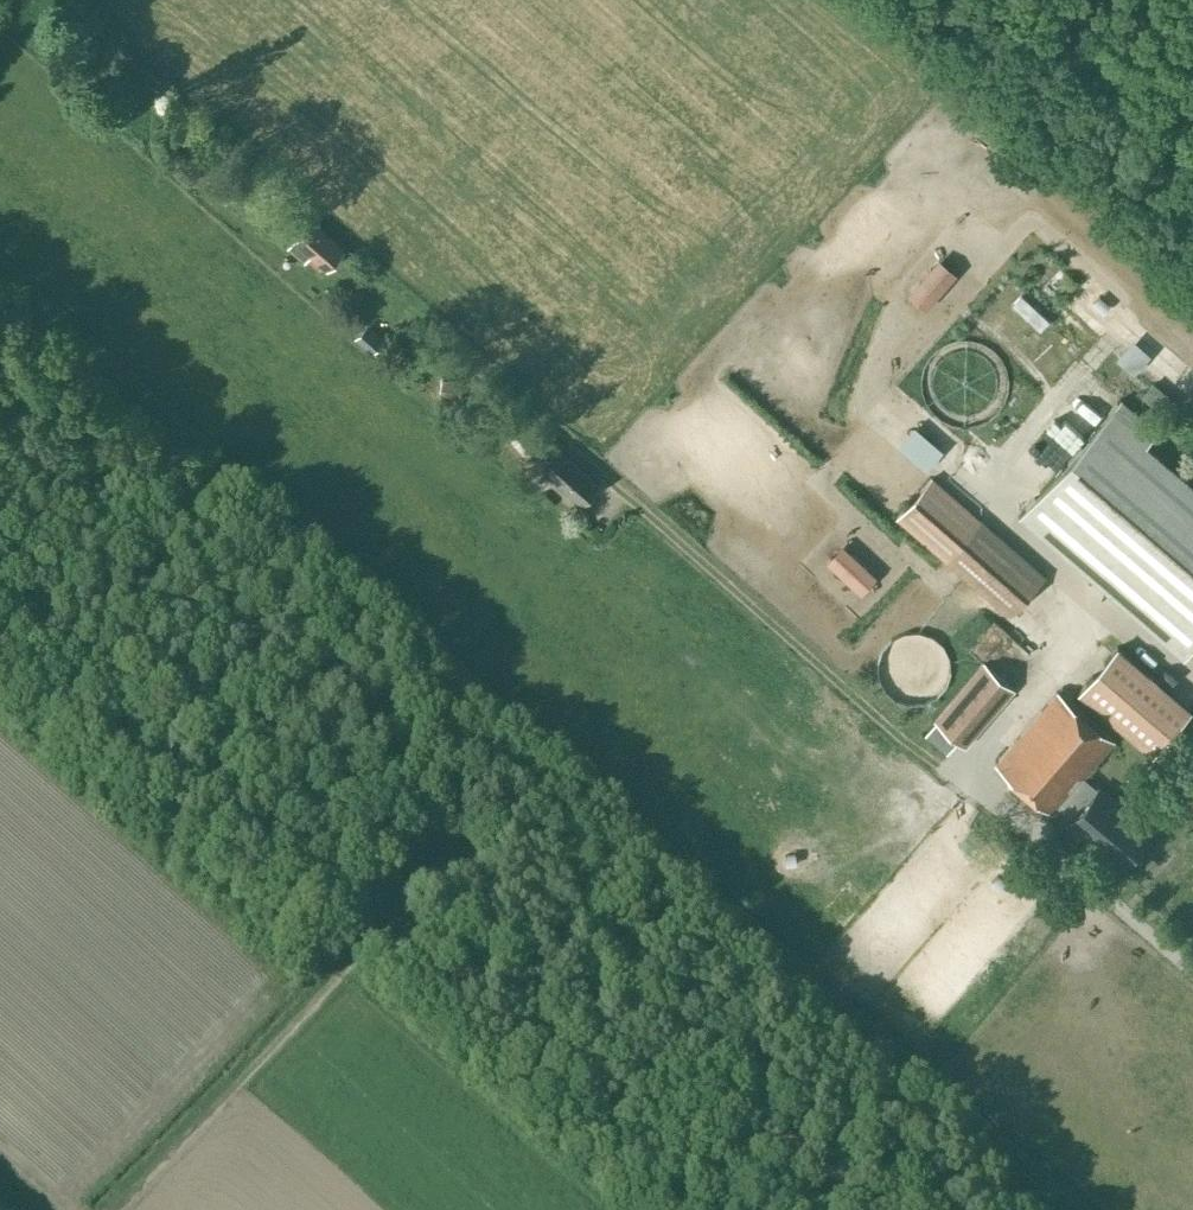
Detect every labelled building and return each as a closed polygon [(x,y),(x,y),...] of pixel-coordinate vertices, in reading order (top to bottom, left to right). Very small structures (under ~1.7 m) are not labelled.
[(141,75),(155,88),(162,80),(148,67),(141,75)] [(310,220),(288,245),(305,260),(310,253),(326,266),(342,248),(310,220)] [(1077,334),(1085,326),(1060,303),(1052,310),(1077,334)] [(1124,349),(1139,357),(1147,345),(1132,336),(1124,349)] [(1107,370),(1091,372),(1093,386),(1109,384),(1107,370)] [(1157,430),(1120,397),(1018,515),(1183,658),(1192,647),(1192,484),(1146,443),(1157,430)] [(1042,401),(1017,466),(1037,474),(1051,437),(1067,444),(1078,416),(1042,401)] [(897,436),(926,460),(943,440),(914,416),(897,436)] [(560,450),(544,468),(581,501),(597,483),(560,450)] [(897,516),(1009,614),(1043,575),(931,476),(897,516)] [(959,661),(960,655),(959,648),(956,640),(952,632),(947,627),(943,624),(935,620),(928,618),(919,618),(911,619),(907,621),(900,625),(894,630),(890,636),(887,643),(885,650),(885,657),(886,665),(889,672),(894,679),(899,684),(903,687),(911,691),(917,692),(924,692),(931,691),(936,690),(942,687),(950,680),(954,675),(957,669),(959,661)] [(1190,709),(1117,646),(1079,690),(1151,753),(1190,709)] [(947,752),(958,740),(964,745),(1013,688),(983,662),(934,719),(935,720),(925,733),(947,752)] [(1114,739),(1057,690),(994,762),(1051,811),(1058,804),(1072,816),(1068,821),(1119,865),(1149,831),(1097,786),(1096,788),(1082,776),(1114,739)] [(845,964),(861,970),(866,956),(850,950),(845,964)]
